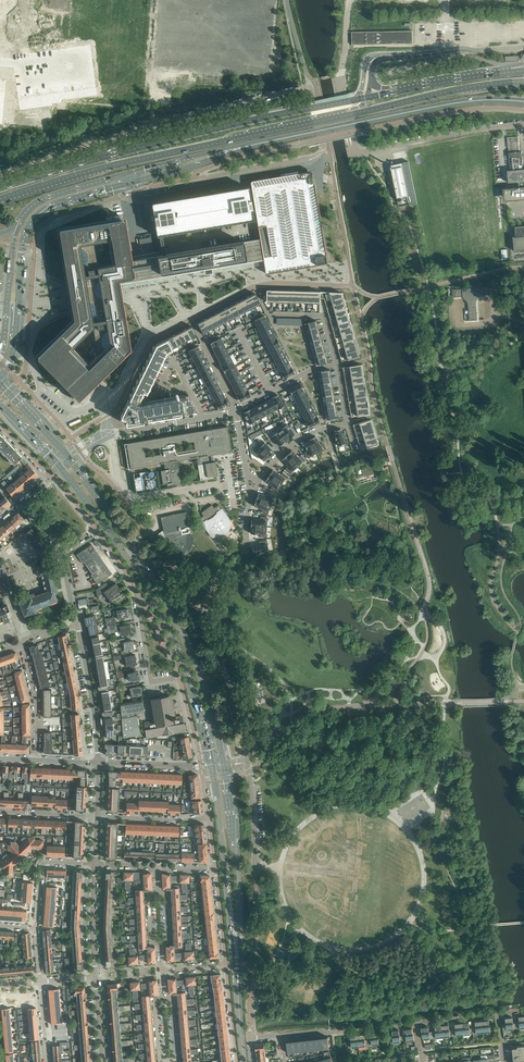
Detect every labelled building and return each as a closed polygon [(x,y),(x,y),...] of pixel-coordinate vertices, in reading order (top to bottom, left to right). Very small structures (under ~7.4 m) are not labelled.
[(413,44),(413,31),(352,32),(352,45),(413,44)] [(273,59),(272,72),(280,73),(281,60),(273,59)] [(83,103),(58,102),(57,126),(68,127),(68,112),(83,113),(83,103)] [(518,136),(507,137),(510,170),(507,171),(508,183),(519,182),(519,188),(523,188),(523,169),(522,160),(522,151),(519,152),(518,136)] [(409,161),(390,165),(394,183),(397,198),(408,195),(410,205),(417,203),(409,161)] [(251,186),(256,216),(260,239),(259,239),(263,260),(264,264),(265,271),(265,272),(266,273),(267,274),(267,273),(326,264),(326,263),(327,263),(327,262),(326,255),(321,228),(316,196),(313,178),(313,176),(312,172),(312,171),(311,171),(310,171),(265,178),(261,179),(260,179),(252,181),(251,181),(251,182),(250,182),(250,183),(251,186)] [(237,188),(151,201),(156,233),(253,217),(248,186),(243,187),(237,188)] [(519,188),(509,189),(510,200),(523,199),(523,188),(519,188)] [(88,393),(98,383),(131,351),(131,350),(121,285),(120,284),(121,283),(127,282),(133,281),(134,281),(136,281),(132,260),(125,219),(125,218),(124,217),(123,217),(120,218),(113,219),(86,223),(85,223),(59,228),(58,228),(57,229),(57,230),(57,231),(59,243),(66,283),(68,297),(72,319),(72,320),(71,320),(71,321),(35,356),(35,357),(35,358),(36,359),(40,363),(41,364),(55,378),(61,384),(61,385),(63,387),(65,389),(71,394),(77,401),(78,401),(79,401),(80,401),(84,396),(88,393)] [(514,223),(515,236),(513,236),(514,249),(514,250),(523,249),(523,222),(514,223)] [(259,260),(260,260),(256,239),(254,240),(252,240),(241,242),(240,242),(237,243),(236,243),(233,243),(232,244),(232,243),(225,245),(224,245),(216,246),(215,247),(215,246),(199,249),(198,249),(191,250),(191,251),(189,251),(180,252),(140,259),(132,260),(136,281),(139,280),(140,280),(147,279),(148,279),(155,278),(156,278),(156,277),(165,276),(170,275),(178,274),(186,272),(186,273),(187,272),(195,271),(196,271),(195,271),(203,269),(203,270),(213,268),(221,267),(221,266),(229,265),(230,265),(238,264),(246,262),(246,263),(246,262),(254,261),(255,261),(259,260)] [(467,302),(468,305),(469,320),(477,320),(476,304),(477,301),(479,295),(490,294),(489,287),(453,290),(453,297),(463,297),(467,302)] [(266,295),(263,296),(266,301),(272,302),(272,290),(266,290),(266,295)] [(255,293),(250,296),(255,306),(260,303),(255,293)] [(250,296),(245,299),(250,309),(255,306),(250,296)] [(343,296),(330,300),(332,306),(344,302),(343,296)] [(245,299),(239,302),(245,312),(250,309),(245,299)] [(239,302),(234,304),(239,314),(245,312),(239,302)] [(344,302),(332,306),(334,312),(346,308),(344,302)] [(234,304),(229,307),(234,317),(235,318),(234,317),(239,314),(234,304)] [(229,307),(224,310),(229,320),(230,321),(235,318),(234,317),(229,307)] [(346,308),(334,312),(335,318),(347,314),(346,308)] [(224,310),(218,312),(224,323),(229,320),(229,321),(230,321),(229,320),(224,310)] [(218,312),(213,315),(219,325),(224,323),(218,312)] [(347,314),(335,318),(337,324),(349,320),(347,314)] [(213,315),(208,318),(213,328),(219,325),(213,315)] [(264,315),(254,321),(257,326),(267,321),(264,315)] [(208,318),(203,321),(208,331),(213,328),(208,318)] [(316,320),(307,322),(309,329),(318,326),(316,320)] [(349,320),(337,324),(339,330),(351,326),(349,320)] [(203,321),(197,323),(203,333),(203,335),(209,332),(208,331),(203,321)] [(267,321),(257,326),(260,332),(270,327),(267,321)] [(192,326),(187,329),(192,339),(197,336),(192,326)] [(318,326),(309,329),(311,335),(319,332),(318,326)] [(351,326),(339,330),(340,335),(352,332),(351,326)] [(270,327),(260,332),(263,338),(262,338),(273,333),(270,327)] [(187,329),(182,331),(187,342),(188,342),(187,340),(191,338),(192,339),(187,329)] [(182,331),(177,334),(182,344),(187,342),(182,331)] [(319,332),(311,335),(312,341),(321,338),(319,332)] [(352,332),(340,335),(342,341),(354,338),(352,332)] [(273,333),(262,338),(263,341),(265,344),(276,338),(273,333)] [(177,334),(172,337),(177,347),(178,347),(177,346),(182,343),(182,344),(177,334)] [(172,337),(167,339),(172,348),(172,350),(173,349),(177,347),(172,337)] [(220,338),(210,343),(211,344),(211,345),(213,349),(223,344),(225,343),(221,337),(220,338)] [(276,338),(265,344),(265,345),(266,344),(269,349),(279,344),(276,338)] [(321,338),(312,341),(314,347),(322,344),(321,338)] [(354,338),(342,341),(344,347),(356,344),(354,338)] [(123,411),(121,415),(124,416),(123,418),(124,418),(125,420),(126,421),(127,421),(127,424),(132,423),(139,422),(147,421),(147,420),(150,419),(155,418),(159,418),(163,417),(167,416),(172,415),(176,415),(180,414),(184,413),(188,413),(192,412),(196,411),(197,411),(188,395),(185,395),(185,397),(180,398),(178,398),(177,399),(174,399),(171,399),(166,400),(163,400),(163,401),(158,402),(158,401),(155,402),(149,403),(146,403),(147,404),(141,405),(141,404),(139,404),(138,404),(140,400),(140,399),(142,396),(143,394),(143,392),(146,394),(148,390),(149,390),(150,387),(152,383),(153,381),(153,380),(155,376),(156,374),(158,370),(160,367),(159,367),(161,363),(162,363),(163,360),(165,356),(166,354),(166,353),(166,352),(167,352),(172,350),(172,348),(167,339),(156,345),(156,346),(155,346),(154,349),(152,353),(150,356),(149,360),(147,363),(145,367),(144,370),(142,373),(141,376),(139,380),(137,383),(136,387),(134,390),(132,394),(131,397),(130,400),(129,399),(123,411)] [(223,344),(213,349),(215,353),(216,354),(216,355),(226,350),(223,344)] [(279,344),(269,349),(272,355),(282,350),(279,344)] [(322,344),(314,347),(316,353),(324,350),(322,344)] [(356,344),(344,347),(345,353),(357,350),(356,344)] [(189,351),(188,351),(191,357),(192,357),(192,356),(201,352),(199,348),(199,347),(198,346),(189,351)] [(226,350),(216,355),(217,357),(219,361),(229,355),(226,350)] [(282,350),(272,355),(275,361),(285,356),(282,350)] [(324,350),(316,353),(317,359),(326,356),(324,350)] [(357,350),(345,353),(347,360),(359,356),(357,350)] [(201,352),(192,356),(192,357),(194,361),(195,362),(204,357),(203,355),(201,352)] [(229,355),(219,361),(221,365),(222,366),(232,361),(229,355)] [(285,356),(275,361),(278,367),(277,367),(288,362),(285,356)] [(326,356),(317,359),(319,365),(327,363),(326,356)] [(194,361),(193,362),(196,368),(197,367),(206,362),(205,359),(204,357),(195,362),(194,361)] [(232,361),(222,366),(223,367),(223,368),(225,372),(235,367),(232,361)] [(206,362),(197,367),(200,372),(209,367),(208,365),(206,362)] [(288,362),(277,367),(280,373),(291,367),(288,362)] [(361,364),(348,366),(350,372),(362,370),(361,364)] [(235,367),(225,372),(227,376),(228,377),(228,378),(239,372),(236,366),(235,367)] [(209,367),(200,372),(203,377),(212,372),(210,369),(209,368),(209,367)] [(291,367),(280,373),(283,379),(284,378),(289,376),(291,375),(294,373),(291,367)] [(362,370),(350,372),(351,379),(363,377),(362,370)] [(203,377),(201,378),(204,383),(205,383),(205,382),(214,378),(214,377),(213,376),(212,372),(203,377)] [(239,372),(228,378),(228,379),(229,380),(231,384),(241,379),(243,378),(239,372)] [(363,377),(351,379),(352,385),(364,383),(363,377)] [(214,378),(205,382),(205,383),(208,388),(217,383),(217,382),(216,381),(214,378)] [(241,379),(231,384),(233,388),(234,389),(234,390),(244,384),(241,379)] [(217,383),(208,388),(211,393),(220,388),(218,385),(217,384),(217,383)] [(299,383),(289,388),(292,394),(302,389),(299,383)] [(364,383),(352,385),(353,391),(365,389),(364,383)] [(244,384),(234,390),(235,390),(235,391),(237,395),(247,390),(244,384)] [(211,393),(209,393),(212,399),(214,398),(213,398),(223,393),(222,393),(222,392),(220,388),(211,393)] [(247,390),(237,395),(237,396),(238,397),(240,401),(243,400),(246,398),(250,396),(251,395),(248,389),(247,390)] [(292,394),(289,396),(292,401),(295,399),(305,394),(302,389),(292,394)] [(365,389),(353,391),(354,397),(366,395),(365,389)] [(223,393),(213,398),(214,398),(216,403),(225,398),(223,395),(223,394),(223,393)] [(305,394),(295,399),(298,405),(308,400),(307,399),(307,398),(305,394)] [(278,395),(273,398),(278,408),(284,405),(278,395)] [(366,395),(354,397),(355,403),(367,401),(366,395)] [(216,403),(215,404),(218,409),(219,409),(223,407),(225,406),(228,404),(225,398),(216,403)] [(272,398),(267,401),(272,411),(278,408),(273,398),(272,398)] [(308,400),(298,405),(300,410),(299,411),(311,405),(309,401),(308,400)] [(267,401),(261,404),(266,414),(267,414),(272,411),(267,401)] [(367,401),(355,403),(356,409),(368,407),(368,405),(368,403),(367,403),(367,401)] [(261,404),(255,407),(261,417),(260,417),(261,418),(267,415),(267,414),(266,414),(261,404)] [(311,405),(299,411),(302,416),(314,411),(313,410),(313,409),(311,405)] [(250,410),(249,410),(255,420),(260,417),(261,417),(255,407),(250,410)] [(368,407),(356,409),(357,416),(369,413),(368,407)] [(249,410),(244,413),(249,423),(255,420),(249,410)] [(314,411),(302,416),(305,422),(316,416),(314,412),(314,411)] [(316,416),(305,422),(308,428),(309,427),(319,422),(316,416)] [(370,419),(359,423),(360,429),(372,426),(370,419)] [(287,424),(281,427),(289,438),(294,434),(291,430),(293,429),(290,426),(289,427),(287,424)] [(372,426),(360,429),(362,435),(374,432),(372,426)] [(158,438),(124,444),(128,469),(129,469),(164,463),(165,470),(161,471),(163,484),(167,484),(168,486),(167,486),(182,484),(181,482),(178,460),(196,457),(200,479),(200,481),(215,478),(214,478),(214,476),(218,475),(215,462),(212,462),(211,455),(226,452),(230,452),(226,428),(227,427),(224,427),(208,430),(164,437),(164,436),(158,437),(158,438)] [(281,427),(276,431),(284,441),(289,438),(281,427)] [(341,429),(334,431),(334,433),(336,440),(337,445),(344,443),(344,445),(348,444),(346,436),(342,437),(341,429)] [(277,432),(272,436),(274,438),(272,439),(275,442),(276,441),(279,445),(284,441),(276,431),(277,432)] [(374,432),(362,435),(364,441),(376,437),(374,432)] [(2,451),(10,444),(4,439),(5,438),(3,435),(2,436),(0,434),(0,449),(2,451)] [(316,436),(310,440),(317,454),(326,449),(323,443),(320,444),(316,436)] [(376,437),(364,441),(366,447),(378,444),(376,437)] [(305,442),(304,443),(308,451),(305,452),(308,458),(311,457),(310,456),(316,453),(317,454),(310,440),(309,440),(310,440),(308,441),(308,440),(305,442)] [(263,441),(258,446),(260,447),(268,456),(273,451),(265,442),(263,441)] [(10,444),(2,451),(7,456),(7,457),(9,459),(9,458),(15,464),(20,459),(22,457),(17,451),(18,450),(16,448),(15,449),(10,444)] [(260,447),(255,452),(259,456),(263,461),(268,456),(260,447)] [(292,450),(287,455),(298,467),(297,466),(302,461),(303,462),(305,460),(301,455),(298,457),(296,454),(292,450)] [(287,455),(282,460),(285,463),(286,463),(286,464),(288,466),(286,468),(290,474),(298,467),(287,455)] [(20,459),(26,466),(28,464),(22,457),(20,459)] [(38,476),(30,466),(28,469),(29,470),(25,473),(32,481),(38,476)] [(373,466),(363,468),(364,474),(375,471),(373,466)] [(273,470),(269,475),(282,484),(281,483),(285,478),(286,479),(288,476),(283,472),(281,475),(278,473),(273,470)] [(25,473),(19,478),(26,486),(32,481),(25,473)] [(134,477),(133,477),(136,490),(142,489),(143,491),(146,490),(144,475),(140,475),(140,476),(134,477),(134,476),(134,477)] [(269,475),(265,481),(270,484),(272,486),(271,489),(276,493),(282,484),(269,475)] [(19,478),(12,484),(19,492),(26,486),(19,478)] [(19,492),(12,484),(6,489),(13,497),(14,497),(13,497),(19,492)] [(259,493),(256,499),(271,505),(275,495),(268,493),(267,496),(264,495),(259,493)] [(0,500),(6,507),(11,503),(5,496),(2,498),(0,496),(0,500)] [(256,500),(254,506),(259,508),(262,509),(261,512),(268,514),(271,505),(256,499),(256,500)] [(228,531),(227,530),(228,530),(231,527),(230,526),(232,522),(230,520),(223,511),(223,510),(223,509),(222,509),(219,504),(214,508),(212,504),(201,512),(203,516),(199,519),(202,523),(201,525),(203,524),(210,534),(210,535),(212,537),(216,537),(216,538),(217,538),(220,535),(221,535),(221,536),(226,536),(227,536),(226,535),(228,531)] [(20,523),(19,524),(23,527),(25,526),(21,522),(24,519),(18,512),(14,516),(20,523)] [(186,554),(188,552),(189,550),(188,549),(189,547),(190,545),(190,544),(190,543),(191,541),(191,539),(191,538),(191,537),(191,536),(191,534),(189,526),(186,527),(183,512),(164,516),(167,532),(173,541),(172,541),(183,556),(185,555),(186,554)] [(15,527),(19,524),(20,523),(14,516),(13,517),(11,518),(9,520),(15,527)] [(251,519),(251,526),(267,527),(267,516),(260,516),(260,520),(251,519)] [(5,524),(4,525),(10,532),(15,528),(9,521),(6,523),(5,524)] [(0,528),(0,529),(6,536),(10,532),(4,525),(2,526),(1,526),(0,528)] [(251,528),(251,531),(251,533),(260,533),(260,537),(266,537),(267,527),(251,526),(251,528)] [(38,547),(44,555),(50,549),(31,528),(25,533),(31,540),(30,541),(36,548),(38,547)] [(260,545),(252,546),(253,553),(256,553),(263,551),(269,550),(267,540),(259,541),(260,545)] [(91,544),(77,554),(82,561),(81,561),(83,563),(88,560),(89,561),(90,563),(86,566),(87,565),(91,572),(92,574),(91,575),(96,582),(97,584),(109,576),(106,572),(103,567),(97,559),(100,557),(91,544)] [(26,596),(27,599),(20,601),(25,615),(32,612),(32,613),(33,613),(33,612),(35,611),(35,612),(36,612),(35,609),(57,601),(55,593),(58,592),(52,565),(37,568),(39,576),(42,575),(46,592),(35,596),(34,593),(26,596)] [(116,584),(116,583),(109,588),(106,582),(96,589),(97,596),(104,592),(110,601),(114,598),(115,599),(122,594),(123,593),(118,586),(116,584)] [(2,605),(2,606),(1,607),(0,607),(0,608),(0,621),(3,620),(4,622),(5,621),(4,621),(8,620),(9,622),(10,622),(6,612),(9,610),(7,604),(4,597),(1,599),(3,605),(2,605)] [(88,597),(79,599),(81,607),(90,606),(88,597)] [(128,616),(127,609),(127,608),(116,610),(118,618),(129,616),(128,616)] [(95,615),(84,617),(86,626),(87,625),(90,635),(99,633),(95,615)] [(106,625),(107,625),(114,624),(116,623),(115,617),(105,619),(106,625)] [(114,624),(107,625),(108,630),(110,629),(111,633),(120,631),(121,635),(131,633),(130,624),(115,627),(114,624)] [(66,635),(58,636),(59,643),(68,641),(66,635)] [(88,638),(90,644),(100,642),(98,636),(88,638)] [(110,645),(114,644),(123,642),(125,651),(130,650),(131,650),(134,649),(133,640),(125,642),(124,638),(110,641),(110,645)] [(68,641),(59,643),(61,650),(69,648),(68,641)] [(90,644),(91,650),(101,647),(100,642),(90,644)] [(30,647),(31,654),(39,651),(38,645),(30,647)] [(91,650),(92,656),(102,654),(101,647),(91,650)] [(69,648),(61,650),(62,656),(70,654),(69,648)] [(31,654),(33,659),(43,657),(41,651),(39,651),(31,654)] [(11,653),(6,655),(8,663),(11,662),(13,667),(14,670),(16,669),(11,653)] [(128,657),(129,666),(130,666),(130,665),(134,665),(135,665),(135,664),(137,664),(135,654),(129,656),(129,653),(122,654),(122,658),(128,657)] [(70,654),(62,656),(64,663),(72,661),(70,654)] [(33,659),(34,665),(44,662),(43,657),(33,659)] [(72,661),(64,663),(65,669),(73,667),(72,661)] [(34,665),(36,671),(46,668),(44,662),(34,665)] [(73,667),(65,669),(66,676),(74,674),(73,667)] [(36,671),(37,676),(47,674),(46,668),(36,671)] [(128,675),(130,681),(139,679),(138,671),(132,672),(131,669),(123,670),(124,676),(127,675),(128,675)] [(6,677),(7,679),(23,675),(22,670),(14,672),(14,675),(9,676),(6,677)] [(37,676),(38,682),(48,680),(47,674),(37,676)] [(74,674),(66,676),(68,682),(76,681),(74,674)] [(9,687),(9,689),(26,685),(24,680),(16,682),(17,685),(12,686),(12,687),(9,687)] [(38,682),(40,688),(50,685),(48,680),(38,682)] [(76,681),(68,682),(69,689),(77,687),(76,681)] [(127,688),(128,690),(130,689),(132,697),(142,695),(141,686),(133,687),(127,688)] [(77,687),(69,689),(70,695),(79,694),(77,687)] [(11,698),(12,699),(28,695),(27,690),(19,692),(20,695),(15,697),(11,698)] [(184,723),(183,723),(183,721),(182,716),(176,717),(176,716),(175,716),(174,712),(174,711),(173,706),(172,701),(173,701),(172,701),(171,696),(150,699),(150,704),(150,705),(151,705),(151,710),(152,715),(153,720),(152,720),(153,720),(153,721),(144,722),(144,725),(145,725),(146,729),(145,729),(146,738),(147,738),(162,735),(162,736),(174,733),(185,731),(186,731),(184,723)] [(122,715),(133,713),(144,711),(142,700),(121,704),(121,715),(122,715)] [(134,716),(122,718),(123,738),(140,735),(137,716),(134,716)] [(180,738),(181,745),(189,743),(188,737),(188,736),(180,738)] [(181,745),(182,751),(191,749),(189,743),(181,745)] [(191,749),(182,751),(183,755),(181,755),(182,758),(192,756),(191,750),(191,749)] [(8,786),(8,782),(9,766),(3,766),(0,766),(0,780),(0,789),(6,789),(7,789),(8,786)] [(87,782),(86,770),(72,769),(72,775),(80,776),(80,786),(75,786),(87,787),(87,782)] [(123,771),(108,770),(109,783),(109,788),(120,788),(116,788),(116,777),(123,778),(123,771)] [(66,820),(59,820),(58,831),(61,832),(61,828),(66,828),(66,820)] [(23,841),(31,849),(32,848),(34,848),(34,840),(34,838),(24,837),(21,839),(23,841)] [(9,842),(22,857),(26,853),(19,845),(16,842),(11,842),(11,841),(9,842)] [(19,845),(26,853),(31,849),(23,841),(19,845)] [(11,853),(19,860),(22,857),(9,842),(7,844),(8,845),(8,849),(11,853)] [(4,856),(13,865),(19,860),(11,853),(7,857),(5,855),(4,856)] [(2,867),(5,867),(13,868),(13,865),(4,856),(3,857),(3,865),(2,865),(2,867)] [(74,869),(73,878),(81,879),(81,877),(82,877),(83,870),(74,869)] [(105,878),(105,880),(113,880),(114,871),(105,871),(104,878),(105,878)] [(200,875),(201,883),(210,882),(209,879),(210,878),(210,877),(209,876),(209,875),(200,875)] [(73,878),(73,887),(81,888),(81,884),(82,884),(82,882),(82,881),(81,881),(81,879),(73,878)] [(105,885),(105,888),(113,889),(113,880),(105,880),(105,882),(104,882),(104,883),(104,885),(105,885)] [(73,887),(72,896),(80,896),(80,894),(81,894),(82,893),(81,891),(81,888),(73,887)] [(105,895),(104,897),(113,898),(113,889),(105,888),(105,892),(104,892),(104,894),(104,895),(105,895)] [(72,896),(72,904),(80,905),(80,901),(81,901),(81,900),(81,898),(80,898),(80,896),(72,896)] [(104,902),(104,905),(112,906),(113,898),(104,897),(104,899),(103,901),(103,902),(104,902)] [(72,907),(71,916),(79,917),(79,913),(80,913),(80,911),(80,910),(80,907),(72,907)] [(103,921),(103,923),(111,923),(112,915),(103,915),(103,918),(102,919),(102,921),(103,921)] [(71,916),(71,925),(79,925),(79,923),(80,923),(80,922),(80,920),(79,920),(79,917),(71,916)] [(103,928),(103,932),(111,931),(111,927),(111,923),(103,923),(103,925),(102,926),(102,927),(103,928)] [(71,925),(71,934),(79,934),(79,930),(80,930),(80,929),(80,927),(79,927),(79,925),(71,925)] [(15,930),(0,930),(0,938),(15,939),(15,930)] [(104,938),(104,940),(112,940),(111,931),(103,932),(104,936),(103,936),(103,937),(103,938),(104,938)] [(30,932),(22,932),(24,957),(32,956),(30,932)] [(72,939),(72,943),(80,943),(80,940),(81,940),(81,939),(81,938),(80,938),(79,934),(71,934),(72,939)] [(104,945),(105,949),(113,948),(112,940),(104,940),(104,943),(103,944),(104,945)] [(72,943),(73,952),(81,951),(81,947),(81,946),(81,945),(80,945),(80,943),(72,943)] [(105,956),(105,958),(114,957),(113,948),(105,949),(105,953),(104,953),(104,954),(105,956)] [(73,952),(73,961),(81,960),(81,958),(82,958),(82,956),(82,955),(81,955),(81,951),(73,952)] [(114,957),(105,958),(106,960),(105,960),(105,967),(114,966),(114,957)] [(81,960),(73,961),(74,969),(83,969),(83,962),(82,962),(81,960)] [(34,972),(33,964),(0,967),(0,975),(34,972)] [(107,992),(108,992),(118,991),(118,988),(117,983),(107,984),(107,992)] [(74,995),(84,994),(85,994),(84,986),(75,987),(75,992),(74,992),(74,995)] [(108,998),(109,1001),(117,1000),(116,993),(122,993),(129,993),(129,990),(122,991),(118,991),(108,992),(108,996),(107,996),(108,998)] [(141,993),(142,1001),(150,1000),(150,996),(149,993),(141,993)] [(76,997),(77,1003),(85,1003),(85,1001),(86,1000),(85,998),(84,994),(74,995),(70,995),(67,995),(68,1002),(71,1002),(70,997),(76,997)] [(109,1005),(109,1009),(130,1008),(130,1005),(123,1006),(117,1006),(117,1000),(109,1001),(109,1003),(108,1003),(108,1005),(109,1005)] [(68,1006),(69,1013),(86,1011),(86,1007),(86,1005),(85,1005),(85,1003),(77,1003),(77,1010),(71,1010),(71,1006),(68,1006)] [(110,1016),(110,1018),(118,1017),(117,1011),(124,1010),(124,1011),(130,1010),(130,1008),(109,1009),(110,1013),(109,1013),(109,1016),(110,1016)] [(78,1014),(78,1021),(87,1020),(86,1018),(87,1018),(87,1015),(86,1015),(86,1011),(69,1013),(69,1020),(72,1019),(72,1015),(78,1014)] [(110,1023),(111,1027),(132,1025),(131,1023),(125,1023),(118,1024),(118,1017),(110,1018),(110,1020),(110,1023)] [(517,1028),(516,1021),(513,1022),(513,1017),(508,1018),(508,1019),(505,1019),(506,1023),(503,1023),(504,1030),(507,1030),(514,1029),(517,1028)] [(70,1023),(70,1030),(87,1029),(87,1025),(88,1025),(87,1022),(87,1020),(78,1021),(79,1027),(73,1028),(72,1023),(70,1023)] [(487,1020),(482,1021),(483,1033),(490,1032),(490,1031),(493,1031),(493,1024),(489,1025),(489,1021),(487,1021),(487,1020)] [(475,1026),(473,1026),(473,1033),(476,1033),(483,1033),(482,1021),(477,1021),(477,1022),(475,1023),(475,1026)] [(467,1022),(462,1023),(463,1035),(470,1034),(473,1033),(473,1026),(469,1027),(469,1023),(467,1024),(467,1022)] [(455,1028),(452,1029),(453,1036),(456,1035),(456,1036),(463,1035),(462,1023),(457,1023),(457,1025),(455,1025),(455,1028)] [(111,1033),(111,1035),(119,1035),(119,1028),(125,1028),(132,1028),(132,1025),(111,1027),(111,1031),(110,1031),(111,1033)] [(435,1031),(432,1031),(433,1038),(436,1038),(443,1037),(442,1025),(437,1026),(437,1027),(435,1027),(435,1031)] [(446,1025),(442,1025),(443,1037),(450,1036),(453,1036),(452,1029),(449,1029),(449,1026),(447,1026),(446,1025)] [(433,1038),(432,1031),(429,1031),(429,1028),(426,1028),(426,1027),(421,1027),(423,1039),(430,1038),(433,1038)] [(406,1034),(403,1034),(404,1041),(407,1041),(415,1040),(412,1028),(408,1029),(408,1030),(405,1030),(406,1034)] [(79,1032),(80,1038),(88,1037),(88,1035),(88,1033),(87,1029),(70,1030),(71,1037),(73,1037),(73,1032),(79,1032)] [(404,1041),(403,1034),(400,1035),(399,1031),(397,1031),(397,1030),(392,1031),(393,1043),(401,1042),(401,1041),(404,1041)] [(371,1038),(368,1038),(369,1045),(372,1045),(379,1044),(378,1032),(373,1033),(373,1034),(371,1034),(371,1038)] [(352,1047),(359,1046),(357,1034),(353,1035),(353,1036),(351,1037),(351,1040),(348,1040),(349,1047),(352,1047)] [(359,1046),(359,1050),(369,1048),(369,1045),(368,1038),(365,1039),(365,1035),(362,1035),(362,1034),(357,1034),(359,1046)] [(112,1040),(112,1044),(133,1042),(133,1040),(126,1040),(126,1041),(120,1041),(119,1035),(111,1035),(111,1038),(111,1040),(112,1040)] [(71,1040),(72,1047),(89,1046),(88,1042),(89,1042),(89,1040),(88,1040),(88,1037),(80,1038),(80,1044),(74,1045),(74,1040),(71,1040)] [(113,1051),(113,1053),(121,1052),(120,1046),(127,1045),(133,1045),(133,1042),(112,1044),(112,1048),(112,1051),(113,1051)] [(511,1055),(523,1054),(523,1045),(518,1046),(517,1046),(516,1046),(516,1048),(511,1048),(511,1055)] [(81,1049),(81,1055),(89,1055),(89,1053),(90,1053),(90,1050),(89,1050),(89,1046),(72,1047),(72,1054),(75,1054),(74,1049),(81,1049)] [(326,1061),(333,1061),(329,1050),(323,1052),(324,1053),(324,1055),(325,1058),(326,1061)] [(113,1057),(114,1061),(134,1060),(134,1057),(128,1058),(121,1058),(121,1052),(113,1053),(113,1055),(112,1055),(113,1057)] [(512,1061),(523,1061),(523,1054),(511,1055),(512,1058),(511,1058),(511,1061),(512,1061)]
